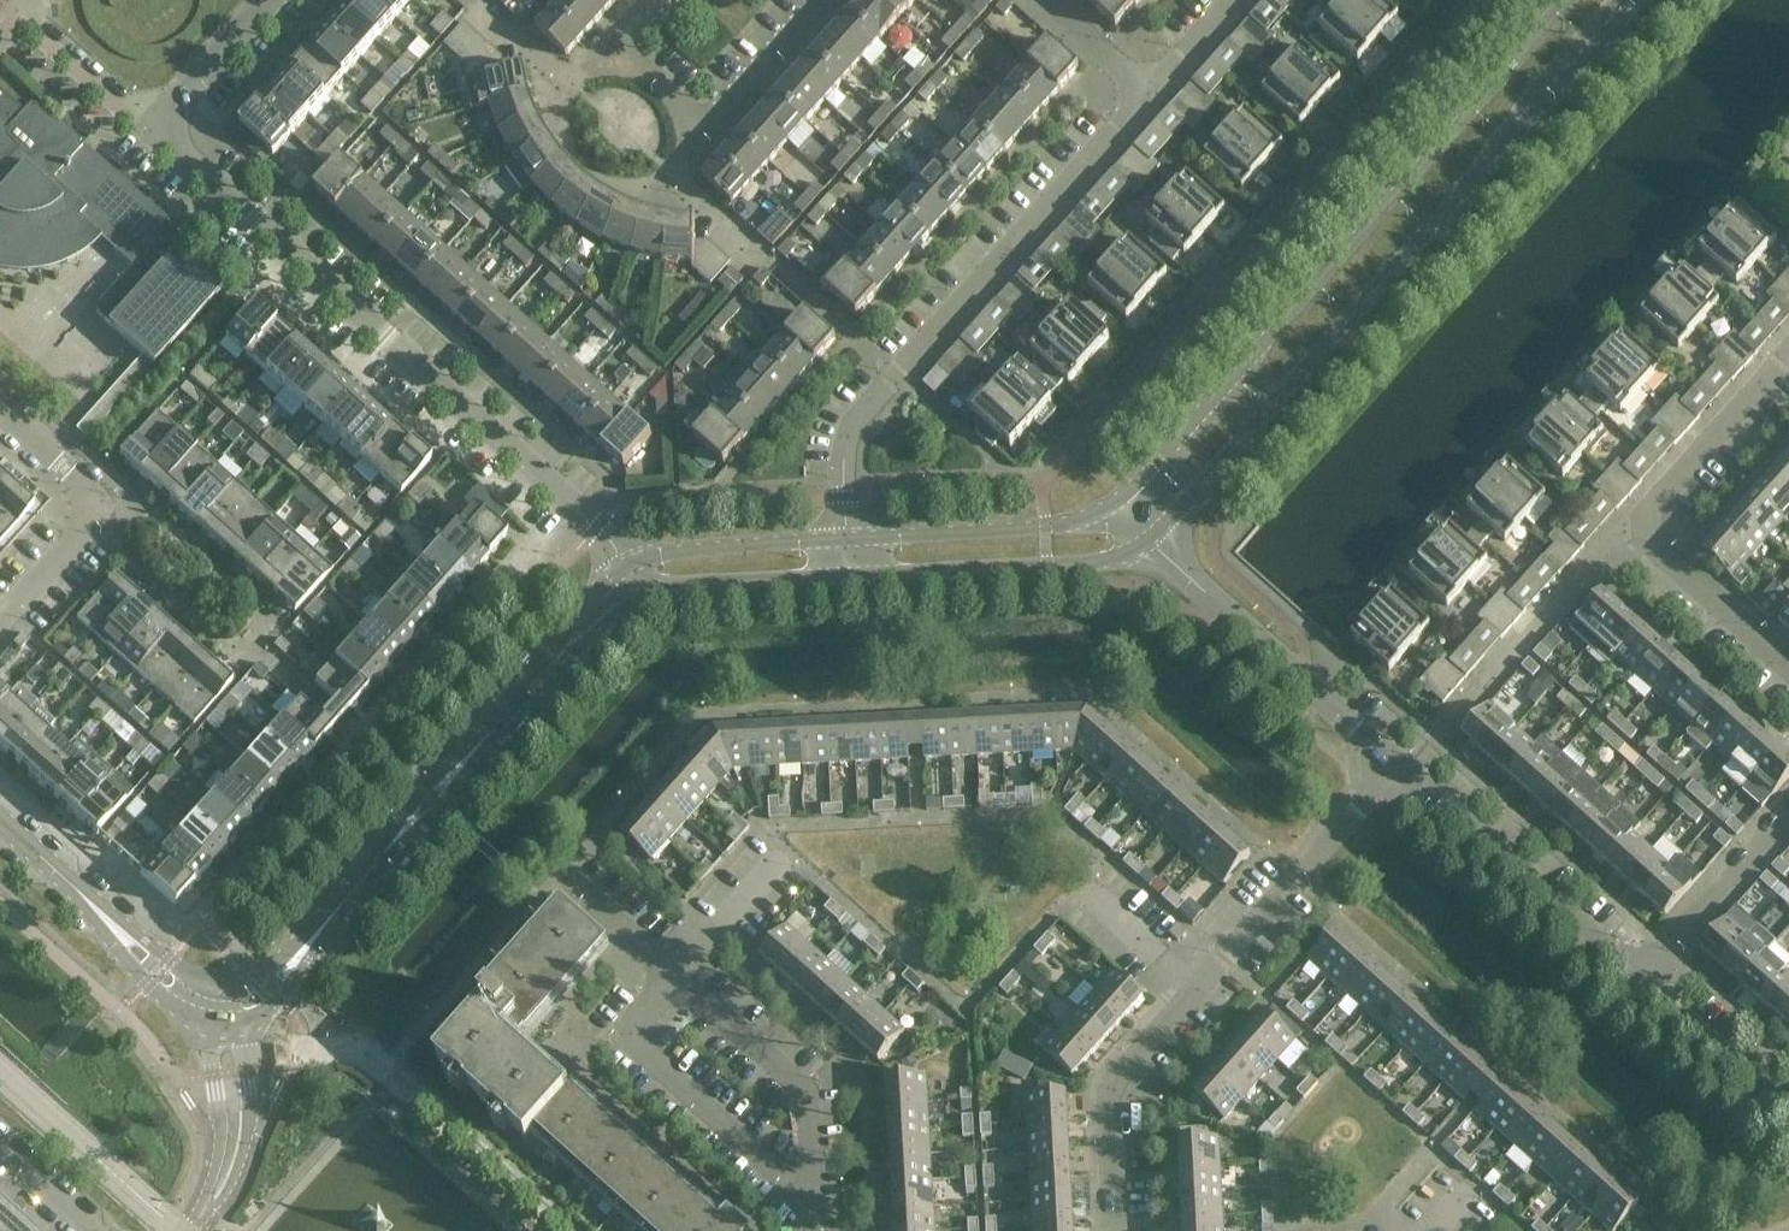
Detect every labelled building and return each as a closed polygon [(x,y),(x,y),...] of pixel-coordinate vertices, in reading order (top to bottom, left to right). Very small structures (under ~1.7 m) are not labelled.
[(377,0),(352,0),(346,7),(379,37),(396,17),(377,0)] [(396,17),(412,0),(377,0),(396,17)] [(555,7),(585,35),(604,14),(588,0),(562,0),(555,7)] [(604,14),(616,0),(588,0),(604,14)] [(877,0),(861,0),(849,12),(880,40),(898,19),(877,0)] [(898,19),(915,0),(877,0),(898,19)] [(996,9),(1004,16),(1014,4),(1010,0),(1004,0),(996,9)] [(1135,6),(1128,0),(1086,0),(1085,0),(1116,28),(1135,6)] [(1252,15),(1239,30),(1263,51),(1276,37),(1269,30),(1285,13),(1271,0),(1266,0),(1252,15)] [(1285,13),(1296,0),(1271,0),(1285,13)] [(1340,4),(1378,38),(1398,15),(1382,0),(1344,0),(1340,4)] [(1378,38),(1340,4),(1320,26),(1358,60),(1378,38)] [(379,37),(346,7),(328,26),(362,56),(379,37)] [(566,56),(579,42),(585,35),(555,7),(536,29),(566,56)] [(880,40),(849,12),(831,33),(861,60),(880,40)] [(448,29),(454,23),(443,13),(437,19),(448,29)] [(448,29),(437,19),(430,27),(441,36),(448,29)] [(960,38),(971,26),(963,19),(952,31),(960,38)] [(443,44),(444,45),(478,76),(484,75),(504,71),(502,57),(464,22),(443,44)] [(362,56),(328,26),(311,45),(344,75),(362,56)] [(1239,30),(1226,44),(1210,62),(1227,77),(1243,59),(1250,65),(1263,51),(1239,30)] [(960,38),(952,31),(942,42),(950,49),(960,38)] [(984,38),(976,31),(966,42),(974,50),(984,38)] [(861,60),(831,33),(813,53),(843,81),(861,60)] [(1049,41),(1029,62),(1060,90),(1079,69),(1049,41)] [(974,50),(966,42),(956,54),(963,61),(974,50)] [(344,75),(311,45),(294,65),(327,95),(344,75)] [(1303,46),(1282,68),(1320,102),(1341,80),(1303,46)] [(413,67),(419,61),(408,52),(403,58),(413,67)] [(843,81),(813,53),(794,74),(825,101),(843,81)] [(413,67),(403,58),(396,65),(407,75),(413,67)] [(924,79),(934,67),(926,60),(916,72),(924,79)] [(1029,62),(1011,83),(1042,110),(1060,90),(1029,62)] [(1210,62),(1194,80),(1181,94),(1205,116),(1218,101),(1211,95),(1227,77),(1210,62)] [(327,95),(294,65),(276,84),(310,114),(327,95)] [(484,75),(490,104),(530,93),(524,68),(504,71),(484,75)] [(1320,102),(1282,68),(1262,91),(1300,125),(1320,102)] [(924,79),(916,72),(905,83),(913,90),(924,79)] [(947,79),(939,72),(929,84),(937,91),(947,79)] [(825,101),(794,74),(776,94),(806,122),(825,101)] [(1011,83),(993,104),(1023,131),(1042,110),(1011,83)] [(310,114),(276,84),(259,103),(292,133),(310,114)] [(937,91),(929,84),(919,95),(926,102),(937,91)] [(379,106),(384,100),(374,90),(368,97),(379,106)] [(8,269),(27,270),(46,267),(64,261),(76,255),(87,247),(99,236),(132,266),(99,303),(97,306),(96,310),(97,314),(99,317),(141,355),(75,429),(86,438),(152,365),(153,366),(222,287),(179,248),(184,241),(103,167),(100,171),(78,152),(82,149),(34,106),(26,115),(0,91),(0,267),(8,269)] [(530,93),(490,104),(501,133),(538,116),(530,93)] [(806,122),(776,94),(758,115),(788,142),(806,122)] [(1181,94),(1168,108),(1152,126),(1169,142),(1186,124),(1193,130),(1205,116),(1181,94)] [(379,106),(368,97),(361,104),(372,114),(379,106)] [(887,120),(897,108),(889,101),(879,113),(887,120)] [(292,133),(259,103),(241,124),(274,153),(292,133)] [(993,104),(974,124),(1005,151),(1023,131),(993,104)] [(1245,110),(1224,133),(1262,167),(1283,144),(1245,110)] [(887,120),(879,113),(868,125),(876,132),(887,120)] [(892,125),(900,132),(910,120),(902,113),(892,125)] [(788,142),(758,115),(739,135),(769,163),(788,142)] [(538,116),(501,133),(515,160),(549,138),(538,116)] [(974,124),(956,145),(986,172),(1005,151),(974,124)] [(892,125),(881,137),(889,144),(900,132),(892,125)] [(1152,126),(1136,144),(1123,159),(1147,180),(1160,166),(1154,159),(1169,142),(1152,126)] [(392,146),(399,138),(387,127),(380,135),(392,146)] [(344,145),(350,139),(339,129),(333,135),(344,145)] [(1262,167),(1224,133),(1204,155),(1242,189),(1262,167)] [(344,145),(333,135),(327,143),(337,153),(344,145)] [(769,163),(739,135),(721,156),(751,183),(769,163)] [(404,156),(411,148),(399,138),(392,146),(404,156)] [(549,138),(515,160),(533,184),(564,158),(549,138)] [(850,161),(860,149),(853,142),(842,154),(850,161)] [(956,145),(937,165),(968,192),(986,172),(956,145)] [(435,147),(429,154),(452,176),(459,168),(435,147)] [(850,161),(842,154),(831,166),(839,173),(850,161)] [(874,161),(866,154),(855,166),(863,173),(874,161)] [(751,183),(721,156),(702,177),(732,204),(751,183)] [(554,206),(581,176),(564,158),(533,184),(554,206)] [(342,159),(315,189),(336,208),(363,178),(342,159)] [(1123,159),(1111,173),(1094,191),(1112,206),(1128,188),(1135,194),(1147,180),(1123,159)] [(433,182),(440,174),(428,164),(421,172),(433,182)] [(937,165),(919,186),(949,213),(968,192),(937,165)] [(863,173),(855,166),(845,178),(853,185),(863,173)] [(445,193),(452,185),(440,174),(433,182),(445,193)] [(1187,175),(1167,197),(1205,231),(1225,209),(1187,175)] [(578,225),(601,191),(581,176),(554,206),(578,225)] [(300,195),(306,188),(306,187),(296,178),(289,185),(300,195)] [(363,178),(336,208),(356,226),(384,196),(363,178)] [(813,202),(824,190),(816,183),(805,195),(813,202)] [(919,186),(901,206),(931,234),(949,213),(919,186)] [(622,203),(601,191),(578,225),(604,240),(622,203)] [(1094,191),(1078,209),(1066,223),(1090,244),(1102,230),(1096,224),(1112,206),(1094,191)] [(813,202),(805,195),(795,206),(803,214),(813,202)] [(837,202),(829,195),(819,207),(826,214),(837,202)] [(384,196),(356,226),(377,245),(404,214),(384,196)] [(1205,231),(1167,197),(1146,219),(1184,254),(1205,231)] [(486,206),(509,227),(516,219),(493,198),(486,206)] [(1124,206),(1141,220),(1148,211),(1130,198),(1124,206)] [(474,219),(481,211),(469,201),(462,208),(474,219)] [(644,212),(622,203),(604,240),(633,251),(644,212)] [(1739,204),(1719,227),(1757,261),(1777,238),(1739,204)] [(901,206),(882,227),(913,254),(931,234),(901,206)] [(826,214),(819,207),(808,218),(816,225),(826,214)] [(486,230),(493,222),(481,211),(474,219),(486,230)] [(669,218),(644,212),(633,251),(662,259),(669,218)] [(404,214),(377,245),(398,263),(425,233),(404,214)] [(679,219),(669,218),(662,259),(692,261),(693,241),(695,221),(679,219)] [(1065,223),(1053,237),(1036,255),(1054,271),(1070,253),(1077,259),(1089,245),(1065,223)] [(1065,223),(1089,245),(1090,244),(1066,223),(1065,223)] [(882,227),(864,247),(894,275),(913,254),(882,227)] [(1757,261),(1719,227),(1699,249),(1737,283),(1757,261)] [(775,228),(765,240),(773,247),(783,235),(775,228)] [(425,233),(398,263),(418,281),(445,251),(425,233)] [(515,256),(522,248),(511,238),(504,246),(515,256)] [(1129,239),(1109,261),(1147,296),(1167,273),(1129,239)] [(778,252),(786,259),(796,247),(789,240),(778,252)] [(693,241),(692,261),(692,268),(710,284),(730,262),(708,242),(693,241)] [(563,274),(570,266),(546,246),(539,253),(563,274)] [(864,247),(845,268),(876,295),(894,275),(864,247)] [(527,267),(534,259),(522,248),(515,256),(527,267)] [(445,251),(418,281),(439,300),(466,269),(445,251)] [(1036,255),(1021,273),(1008,287),(1032,309),(1045,295),(1038,289),(1054,271),(1036,255)] [(1147,296),(1109,261),(1088,284),(1126,318),(1147,296)] [(764,268),(753,280),(761,287),(771,275),(764,268)] [(857,316),(876,295),(845,268),(826,289),(857,316)] [(466,269),(439,300),(459,318),(486,288),(466,269)] [(732,269),(720,283),(732,293),(744,280),(732,269)] [(1681,269),(1661,291),(1699,325),(1719,303),(1681,269)] [(1779,281),(1788,290),(1788,270),(1779,281)] [(574,271),(568,279),(577,287),(583,279),(574,271)] [(563,285),(551,274),(545,282),(556,292),(563,285)] [(1779,281),(1766,295),(1788,316),(1788,290),(1779,281)] [(234,285),(221,299),(234,310),(247,296),(234,285)] [(563,285),(556,292),(568,303),(575,296),(563,285)] [(1032,309),(1008,287),(979,320),(996,335),(1012,317),(1019,323),(1032,309)] [(486,288),(459,318),(480,337),(507,306),(486,288)] [(1699,325),(1661,291),(1641,314),(1679,348),(1699,325)] [(620,326),(627,318),(604,297),(597,305),(620,326)] [(1092,299),(1083,307),(1099,324),(1107,317),(1092,299)] [(731,321),(742,309),(734,302),(723,314),(731,321)] [(254,303),(224,337),(244,355),(274,321),(254,303)] [(1071,303),(1051,326),(1089,360),(1109,337),(1071,303)] [(507,306),(480,337),(500,355),(528,324),(507,306)] [(593,311),(592,311),(586,319),(597,329),(604,321),(593,311)] [(805,312),(786,333),(817,361),(836,340),(805,312)] [(731,321),(723,314),(713,325),(721,332),(731,321)] [(979,320),(963,338),(950,352),(974,374),(987,359),(980,353),(996,335),(979,320)] [(274,321),(244,355),(264,372),(294,339),(274,321)] [(604,321),(597,329),(609,340),(616,332),(604,321)] [(528,324),(500,355),(521,374),(548,343),(528,324)] [(1089,360),(1051,326),(1031,348),(1068,383),(1089,360)] [(1758,352),(1734,331),(1721,345),(1745,367),(1758,352)] [(786,333),(768,354),(798,381),(817,361),(786,333)] [(1603,356),(1641,390),(1645,393),(1665,370),(1623,333),(1603,356)] [(294,339),(264,372),(283,389),(313,356),(294,339)] [(548,343),(521,374),(541,392),(569,361),(548,343)] [(694,362),(706,350),(698,343),(686,355),(694,362)] [(1745,367),(1721,345),(1708,360),(1732,381),(1745,367)] [(638,367),(645,359),(634,349),(627,357),(638,367)] [(974,374),(950,352),(937,366),(961,388),(974,374)] [(798,381),(768,354),(750,375),(780,402),(798,381)] [(694,362),(686,355),(677,366),(685,373),(694,362)] [(313,356),(283,389),(302,407),(332,373),(313,356)] [(1593,387),(1585,397),(1601,412),(1609,402),(1621,412),(1641,390),(1603,356),(1583,378),(1593,387)] [(650,378),(657,370),(645,359),(638,367),(650,378)] [(569,361),(541,392),(562,410),(589,380),(569,361)] [(218,382),(198,365),(189,376),(208,393),(218,382)] [(1013,368),(993,390),(1031,424),(1051,402),(1013,368)] [(332,373),(302,407),(322,424),(352,391),(332,373)] [(780,402),(750,375),(731,395),(762,422),(780,402)] [(589,380),(562,410),(582,429),(610,398),(589,380)] [(197,406),(204,399),(185,383),(179,390),(197,406)] [(1031,424),(993,390),(973,413),(1011,447),(1031,424)] [(352,391),(322,424),(341,441),(371,408),(352,391)] [(231,394),(221,405),(228,411),(238,400),(231,394)] [(762,422),(731,395),(713,416),(743,443),(762,422)] [(1701,417),(1700,416),(1677,395),(1663,410),(1687,431),(1701,417)] [(1566,398),(1545,420),(1583,454),(1587,457),(1607,435),(1592,421),(1601,412),(1585,397),(1576,407),(1566,398)] [(610,398),(582,429),(603,447),(630,416),(610,398)] [(238,400),(228,411),(235,417),(244,406),(238,400)] [(676,417),(687,416),(686,401),(676,401),(676,417)] [(658,418),(668,417),(669,417),(668,402),(657,402),(658,418)] [(371,408),(341,441),(360,459),(390,425),(371,408)] [(224,417),(216,410),(206,421),(213,428),(224,417)] [(1687,431),(1663,410),(1651,424),(1675,446),(1687,431)] [(157,412),(118,455),(138,472),(177,429),(157,412)] [(630,416),(603,447),(624,467),(651,435),(630,416)] [(743,443),(713,416),(694,437),(724,464),(743,443)] [(1583,454),(1545,420),(1525,443),(1563,477),(1583,454)] [(235,441),(242,433),(232,423),(225,431),(235,441)] [(390,425),(360,459),(380,476),(410,443),(390,425)] [(269,428),(260,439),(267,446),(277,435),(269,428)] [(177,429),(138,472),(158,490),(196,447),(177,429)] [(277,435),(267,446),(274,452),(283,441),(277,435)] [(410,443),(380,476),(400,494),(430,461),(410,443)] [(252,462),(262,451),(255,445),(245,456),(252,462)] [(196,447),(158,490),(177,507),(216,464),(196,447)] [(259,469),(269,458),(262,451),(252,462),(259,469)] [(1772,474),(1788,488),(1788,455),(1772,474)] [(1643,481),(1642,481),(1619,460),(1606,474),(1630,496),(1643,481)] [(1508,462),(1487,485),(1525,519),(1546,496),(1508,462)] [(308,463),(298,474),(306,481),(315,470),(308,463)] [(216,464),(177,507),(197,525),(235,482),(216,464)] [(315,470),(306,481),(312,486),(322,476),(315,470)] [(14,486),(0,473),(0,501),(14,486)] [(1630,496),(1606,474),(1593,488),(1617,510),(1630,496)] [(1772,474),(1755,493),(1785,520),(1788,515),(1788,488),(1772,474)] [(235,482),(197,525),(216,542),(255,499),(235,482)] [(430,492),(420,482),(413,489),(424,499),(430,492)] [(1525,519),(1487,485),(1467,507),(1505,541),(1525,519)] [(0,501),(0,542),(34,504),(14,486),(0,501)] [(424,499),(413,489),(407,496),(418,506),(424,499)] [(472,506),(454,526),(488,556),(506,536),(494,526),(506,512),(484,492),(472,506)] [(1785,520),(1755,493),(1738,512),(1767,539),(1785,520)] [(347,498),(337,509),(345,515),(354,505),(347,498)] [(255,499),(216,542),(235,559),(274,516),(255,499)] [(326,510),(319,503),(311,512),(318,518),(326,510)] [(354,505),(345,515),(351,521),(361,510),(354,505)] [(1767,539),(1738,512),(1720,532),(1750,559),(1767,539)] [(274,516),(235,559),(255,577),(293,534),(274,516)] [(396,531),(385,521),(379,528),(389,538),(396,531)] [(1585,545),(1561,524),(1548,539),(1555,545),(1572,560),(1585,545)] [(488,556),(454,526),(437,546),(470,575),(488,556)] [(1450,527),(1430,549),(1467,583),(1488,561),(1450,527)] [(389,538),(379,528),(372,535),(383,545),(389,538)] [(341,540),(350,548),(351,549),(359,539),(349,531),(341,540)] [(1750,559),(1720,532),(1702,552),(1743,588),(1755,574),(1745,564),(1750,559)] [(293,534),(255,577),(274,594),(313,551),(293,534)] [(1555,545),(1542,559),(1559,574),(1572,560),(1555,545)] [(470,575),(437,546),(420,565),(453,595),(470,575)] [(1467,583),(1430,549),(1409,572),(1447,606),(1467,583)] [(313,551),(274,594),(294,612),(333,569),(313,551)] [(361,569),(350,560),(344,567),(355,577),(361,569)] [(453,595),(420,565),(402,584),(436,614),(453,595)] [(355,577),(344,567),(338,574),(349,583),(355,577)] [(76,619),(96,637),(134,594),(114,576),(76,619)] [(1774,616),(1788,599),(1788,592),(1777,581),(1758,602),(1774,616)] [(436,614),(402,584),(385,604),(418,634),(436,614)] [(1589,646),(1622,610),(1602,592),(1601,593),(1593,585),(1576,603),(1585,611),(1569,628),(1589,646)] [(1527,610),(1503,588),(1490,603),(1514,625),(1527,610)] [(1392,591),(1372,614),(1409,648),(1430,625),(1392,591)] [(134,594),(96,637),(115,654),(154,611),(134,594)] [(309,606),(320,615),(326,608),(316,598),(309,606)] [(1514,625),(1490,603),(1477,617),(1501,639),(1514,625)] [(418,634),(385,604),(367,623),(401,653),(418,634)] [(309,606),(303,612),(314,622),(320,615),(309,606)] [(1779,621),(1788,630),(1788,609),(1779,621)] [(1609,664),(1615,657),(1641,627),(1622,610),(1589,646),(1609,664)] [(154,611),(115,654),(135,671),(173,628),(154,611)] [(1409,648),(1372,614),(1351,636),(1389,670),(1409,648)] [(401,653),(367,623),(350,642),(383,672),(401,653)] [(1641,627),(1615,657),(1634,674),(1661,645),(1641,627)] [(173,628),(135,671),(154,689),(193,646),(173,628)] [(22,632),(13,643),(20,649),(30,639),(22,632)] [(291,648),(280,638),(274,645),(284,655),(291,648)] [(383,672),(350,642),(333,662),(366,692),(383,672)] [(1552,656),(1541,645),(1534,653),(1545,664),(1552,656)] [(1661,645),(1634,674),(1654,692),(1680,662),(1661,645)] [(193,646),(154,689),(173,706),(212,663),(193,646)] [(73,648),(63,659),(70,666),(80,655),(73,648)] [(1469,675),(1469,674),(1445,653),(1432,668),(1456,689),(1469,675)] [(1523,677),(1528,672),(1533,677),(1540,669),(1529,659),(1517,672),(1523,677)] [(366,692),(333,662),(315,682),(336,701),(348,712),(366,692)] [(1680,662),(1654,692),(1673,709),(1700,679),(1680,662)] [(212,663),(173,706),(193,724),(232,681),(212,663)] [(262,679),(269,672),(258,663),(252,670),(262,679)] [(56,681),(65,671),(58,664),(49,675),(56,681)] [(87,667),(80,674),(89,683),(96,676),(95,676),(96,675),(87,667)] [(1456,689),(1432,668),(1419,682),(1443,704),(1456,689)] [(56,681),(63,688),(72,677),(65,671),(56,681)] [(96,676),(89,683),(106,697),(112,691),(96,676)] [(1576,677),(1569,685),(1580,695),(1587,687),(1576,677)] [(1700,679),(1673,709),(1693,727),(1719,697),(1700,679)] [(27,713),(37,702),(18,685),(8,696),(0,705),(0,744),(27,713)] [(1587,687),(1580,695),(1592,705),(1599,698),(1587,687)] [(1568,708),(1575,700),(1564,691),(1557,698),(1568,708)] [(240,705),(229,695),(223,702),(233,712),(240,705)] [(1706,751),(1712,744),(1739,714),(1719,697),(1693,727),(1687,734),(1706,751)] [(94,716),(104,705),(97,699),(87,710),(94,716)] [(116,706),(126,716),(133,709),(122,699),(116,706)] [(299,700),(281,720),(314,750),(332,730),(320,719),(299,700)] [(1580,719),(1587,711),(1575,700),(1568,708),(1580,719)] [(348,712),(336,701),(333,705),(320,719),(332,730),(345,716),(348,712)] [(233,712),(223,702),(216,709),(227,719),(233,712)] [(1516,728),(1488,704),(1461,734),(1489,758),(1516,728)] [(101,722),(111,712),(104,705),(94,716),(101,722)] [(1088,709),(1054,711),(1056,751),(1074,750),(1088,709)] [(1088,709),(1074,750),(1087,762),(1114,732),(1088,709)] [(1054,711),(1028,713),(1030,753),(1056,751),(1054,711)] [(1615,712),(1608,720),(1630,740),(1637,732),(1615,712)] [(0,744),(0,749),(17,764),(47,730),(27,713),(0,744)] [(1028,713),(1001,714),(1003,754),(1030,753),(1028,713)] [(1001,714),(975,716),(977,755),(1003,754),(1001,714)] [(1739,714),(1712,744),(1732,762),(1758,732),(1739,714)] [(975,716),(950,717),(952,757),(977,755),(975,716)] [(950,717),(922,718),(924,758),(952,757),(950,717)] [(147,735),(153,729),(154,727),(144,718),(137,725),(147,735)] [(907,719),(880,721),(882,761),(909,759),(907,719)] [(314,750),(281,720),(263,739),(297,769),(314,750)] [(880,721),(853,722),(855,762),(882,761),(880,721)] [(853,722),(828,724),(830,763),(855,762),(853,722)] [(828,724),(801,725),(803,765),(830,763),(828,724)] [(801,725),(774,726),(777,766),(803,765),(801,725)] [(1618,753),(1625,745),(1603,725),(1596,733),(1618,753)] [(774,726),(749,728),(751,768),(777,766),(774,726)] [(749,728),(714,730),(733,769),(751,768),(749,728)] [(1516,728),(1489,758),(1508,776),(1535,746),(1516,728)] [(167,753),(173,747),(153,729),(147,735),(167,753)] [(47,730),(17,764),(36,781),(66,748),(47,730)] [(714,730),(692,755),(722,781),(733,769),(714,730)] [(1114,732),(1087,762),(1106,779),(1133,750),(1114,732)] [(1758,732),(1732,762),(1751,779),(1778,749),(1758,732)] [(133,751),(143,740),(136,734),(126,745),(133,751)] [(205,743),(194,734),(188,741),(199,751),(205,743)] [(1528,793),(1563,754),(1543,737),(1508,776),(1528,793)] [(1647,737),(1638,747),(1658,765),(1665,757),(1654,747),(1652,741),(1647,737)] [(56,799),(94,755),(75,738),(66,748),(36,781),(56,799)] [(297,769),(263,739),(246,758),(279,788),(297,769)] [(140,757),(150,747),(143,740),(133,751),(140,757)] [(199,751),(188,741),(182,748),(193,757),(199,751)] [(1751,779),(1771,797),(1788,778),(1788,759),(1778,749),(1751,779)] [(1153,767),(1133,750),(1106,779),(1126,797),(1153,767)] [(1547,810),(1582,771),(1563,754),(1528,793),(1547,810)] [(75,816),(105,783),(114,773),(94,755),(56,799),(75,816)] [(722,781),(692,755),(675,773),(705,800),(722,781)] [(1665,757),(1658,765),(1670,775),(1677,767),(1665,757)] [(279,788),(246,758),(229,778),(262,808),(279,788)] [(1646,778),(1653,771),(1642,760),(1635,768),(1646,778)] [(1172,785),(1153,767),(1126,797),(1145,814),(1172,785)] [(1567,828),(1602,789),(1582,771),(1547,810),(1567,828)] [(1658,789),(1665,781),(1653,771),(1646,778),(1658,789)] [(170,782),(159,773),(153,780),(164,790),(170,782)] [(675,773),(658,793),(687,820),(705,800),(675,773)] [(262,808),(229,778),(211,797),(245,827),(262,808)] [(164,790),(153,780),(147,787),(158,796),(164,790)] [(1704,792),(1693,782),(1686,790),(1697,800),(1704,792)] [(105,783),(75,816),(95,834),(125,801),(105,783)] [(1032,805),(1043,804),(1042,783),(1031,784),(1032,805)] [(1165,832),(1191,802),(1172,785),(1145,814),(1165,832)] [(1586,845),(1621,806),(1602,789),(1567,828),(1586,845)] [(1704,792),(1697,800),(1708,810),(1715,802),(1704,792)] [(658,793),(640,813),(670,839),(687,820),(658,793)] [(1086,816),(1079,810),(1087,801),(1079,794),(1065,810),(1080,823),(1086,816)] [(995,807),(1016,805),(1016,795),(995,796),(995,807)] [(1696,823),(1703,815),(1681,795),(1674,803),(1696,823)] [(245,827),(211,797),(194,816),(227,846),(245,827)] [(769,819),(790,818),(790,807),(780,807),(779,797),(768,798),(769,819)] [(943,799),(943,809),(964,808),(964,797),(943,799)] [(147,809),(136,799),(119,818),(129,828),(147,809)] [(874,813),(895,812),(894,801),(873,802),(874,813)] [(1211,819),(1191,802),(1165,832),(1184,849),(1211,819)] [(822,816),(843,815),(842,804),(821,805),(822,816)] [(1606,863),(1632,833),(1641,824),(1621,806),(1586,845),(1606,863)] [(640,813),(621,834),(651,860),(670,839),(640,813)] [(727,836),(735,843),(749,828),(733,814),(726,822),(734,828),(727,836)] [(227,846),(194,816),(176,836),(210,866),(227,846)] [(1737,836),(1744,828),(1732,817),(1725,825),(1737,836)] [(129,828),(119,818),(112,826),(123,835),(129,828)] [(1092,819),(1084,827),(1100,841),(1107,833),(1092,819)] [(1184,849),(1203,866),(1230,836),(1211,819),(1184,849)] [(1732,841),(1720,831),(1713,839),(1725,849),(1732,841)] [(1632,833),(1606,863),(1625,880),(1652,851),(1632,833)] [(210,866),(176,836),(159,855),(192,885),(210,866)] [(1230,836),(1203,866),(1224,884),(1250,855),(1230,836)] [(1652,851),(1625,880),(1645,898),(1671,868),(1652,851)] [(1130,854),(1123,862),(1139,876),(1146,868),(1130,854)] [(192,885),(159,855),(141,875),(174,905),(192,885)] [(1779,859),(1772,867),(1783,877),(1788,870),(1788,868),(1779,859)] [(691,876),(700,883),(714,867),(705,860),(691,876)] [(1671,868),(1645,898),(1665,916),(1692,886),(1671,868)] [(1771,890),(1778,883),(1767,872),(1759,880),(1771,890)] [(1169,889),(1162,897),(1177,911),(1185,903),(1169,889)] [(832,915),(839,907),(831,900),(824,908),(832,915)] [(560,901),(482,990),(489,996),(476,1011),(476,1017),(438,1060),(525,1140),(531,1134),(639,1230),(748,1230),(736,1220),(727,1229),(569,1088),(559,1088),(495,1031),(509,1015),(526,1030),(605,942),(560,901)] [(847,915),(847,914),(839,907),(832,915),(840,923),(847,915)] [(1726,917),(1700,947),(1720,965),(1747,936),(1726,917)] [(1178,942),(1186,933),(1177,924),(1168,934),(1178,942)] [(760,954),(780,973),(807,943),(787,925),(760,954)] [(1334,930),(1308,960),(1328,978),(1354,948),(1334,930)] [(1056,940),(1048,933),(999,987),(1007,995),(1056,940)] [(871,950),(878,942),(870,935),(863,943),(871,950)] [(1747,936),(1720,965),(1739,983),(1766,953),(1747,936)] [(878,957),(886,949),(878,942),(871,950),(878,957)] [(807,943),(780,973),(800,990),(826,960),(807,943)] [(1354,948),(1328,978),(1347,995),(1374,965),(1354,948)] [(1766,953),(1739,983),(1759,1000),(1786,970),(1766,953)] [(826,960),(800,990),(819,1007),(846,978),(826,960)] [(1374,965),(1347,995),(1367,1012),(1393,983),(1374,965)] [(910,985),(917,977),(909,970),(902,978),(910,985)] [(1114,970),(1096,990),(1125,1017),(1143,996),(1114,970)] [(1759,1000),(1778,1018),(1788,1006),(1788,973),(1786,970),(1759,1000)] [(917,992),(924,984),(917,977),(910,985),(917,992)] [(846,978),(819,1007),(839,1025),(865,995),(846,978)] [(1393,983),(1367,1012),(1386,1030),(1413,1000),(1393,983)] [(1125,1017),(1096,990),(1078,1010),(1108,1036),(1125,1017)] [(865,995),(839,1025),(858,1042),(885,1013),(865,995)] [(1294,1015),(1301,1007),(1294,1000),(1287,1008),(1294,1015)] [(1413,1000),(1386,1030),(1405,1047),(1432,1018),(1413,1000)] [(1303,1033),(1273,1006),(1266,1014),(1296,1040),(1303,1033)] [(1778,1018),(1788,1027),(1788,1006),(1778,1018)] [(1302,1022),(1309,1014),(1301,1007),(1294,1015),(1302,1022)] [(1108,1036),(1078,1010),(1061,1029),(1090,1056),(1108,1036)] [(885,1013),(858,1042),(879,1060),(905,1031),(885,1013)] [(1296,1040),(1266,1014),(1248,1034),(1278,1060),(1296,1040)] [(1432,1018),(1405,1047),(1425,1065),(1452,1035),(1432,1018)] [(1313,1020),(1307,1026),(1313,1031),(1319,1025),(1313,1020)] [(1090,1056),(1061,1029),(1042,1049),(1049,1055),(1040,1065),(1048,1072),(1056,1062),(1072,1076),(1090,1056)] [(1278,1060),(1248,1034),(1230,1053),(1260,1080),(1278,1060)] [(1333,1050),(1340,1042),(1332,1035),(1325,1044),(1333,1050)] [(1452,1035),(1425,1065),(1444,1082),(1471,1052),(1452,1035)] [(1333,1050),(1341,1058),(1348,1049),(1340,1042),(1333,1050)] [(1005,1051),(1001,1066),(1028,1075),(1033,1060),(1005,1051)] [(1471,1052),(1444,1082),(1464,1100),(1470,1094),(1491,1071),(1471,1052)] [(1260,1080),(1230,1053),(1213,1073),(1243,1099),(1260,1080)] [(1371,1085),(1379,1077),(1371,1070),(1363,1078),(1371,1085)] [(1491,1071),(1470,1094),(1481,1104),(1502,1080),(1491,1071)] [(1243,1099),(1213,1073),(1195,1093),(1196,1094),(1189,1102),(1197,1109),(1204,1101),(1224,1120),(1243,1099)] [(886,1077),(888,1104),(928,1102),(926,1075),(886,1077)] [(1318,1083),(1310,1076),(1303,1084),(1311,1091),(1318,1083)] [(1371,1085),(1379,1092),(1386,1084),(1379,1077),(1371,1085)] [(1502,1080),(1481,1104),(1475,1110),(1495,1128),(1522,1098),(1502,1080)] [(1311,1091),(1303,1084),(1296,1091),(1304,1099),(1311,1091)] [(971,1089),(960,1090),(961,1100),(972,1100),(971,1089)] [(1026,1095),(1028,1122),(1067,1120),(1066,1093),(1026,1095)] [(1522,1098),(1495,1128),(1515,1145),(1542,1116),(1522,1098)] [(928,1102),(888,1104),(889,1130),(929,1128),(928,1102)] [(1411,1119),(1418,1111),(1410,1104),(1403,1112),(1411,1119)] [(1438,1130),(1426,1118),(1418,1111),(1411,1119),(1431,1138),(1438,1130)] [(981,1125),(992,1124),(991,1114),(980,1115),(981,1125)] [(1269,1122),(1276,1129),(1284,1121),(1276,1114),(1269,1122)] [(973,1125),(973,1115),(962,1116),(962,1126),(973,1125)] [(1542,1116),(1515,1145),(1534,1163),(1561,1133),(1542,1116)] [(1067,1120),(1028,1122),(1029,1148),(1069,1146),(1067,1120)] [(981,1136),(992,1135),(992,1124),(981,1125),(981,1136)] [(973,1125),(962,1126),(963,1137),(974,1136),(973,1125)] [(929,1128),(889,1130),(891,1156),(931,1154),(929,1128)] [(1218,1137),(1191,1138),(1191,1128),(1180,1129),(1181,1139),(1179,1139),(1180,1166),(1220,1164),(1218,1137)] [(1561,1133),(1534,1163),(1554,1180),(1580,1151),(1561,1133)] [(1069,1146),(1029,1148),(1031,1174),(1070,1172),(1069,1146)] [(1462,1166),(1469,1157),(1461,1151),(1454,1159),(1462,1166)] [(1580,1151),(1554,1180),(1573,1198),(1600,1168),(1580,1151)] [(931,1154),(891,1156),(892,1182),(932,1180),(931,1154)] [(1462,1166),(1470,1173),(1477,1165),(1469,1157),(1462,1166)] [(1270,1173),(1270,1162),(1259,1163),(1260,1173),(1270,1173)] [(1220,1164),(1180,1166),(1182,1192),(1221,1190),(1220,1164)] [(984,1177),(994,1176),(994,1166),(983,1167),(984,1177)] [(976,1178),(976,1167),(965,1168),(965,1178),(976,1178)] [(1600,1168),(1573,1198),(1593,1215),(1619,1186),(1600,1168)] [(1070,1172),(1031,1174),(1032,1201),(1072,1198),(1070,1172)] [(984,1188),(995,1187),(994,1176),(984,1177),(984,1188)] [(976,1178),(965,1178),(966,1189),(977,1188),(976,1178)] [(932,1180),(892,1182),(894,1208),(933,1206),(932,1180)] [(1501,1200),(1508,1192),(1500,1185),(1492,1193),(1501,1200)] [(1593,1215),(1610,1230),(1615,1230),(1631,1213),(1639,1220),(1646,1212),(1638,1205),(1639,1204),(1619,1186),(1593,1215)] [(1221,1190),(1182,1192),(1183,1219),(1223,1216),(1221,1190)] [(1501,1200),(1508,1207),(1515,1199),(1508,1192),(1501,1200)] [(1072,1198),(1032,1201),(1033,1227),(1073,1225),(1072,1198)] [(1273,1214),(1272,1203),(1261,1204),(1262,1214),(1273,1214)] [(1533,1204),(1523,1214),(1530,1221),(1540,1210),(1533,1204)] [(894,1208),(895,1230),(935,1230),(933,1206),(894,1208)] [(0,1207),(0,1230),(27,1230),(0,1207)] [(1273,1214),(1262,1214),(1263,1225),(1273,1224),(1273,1214)] [(1183,1219),(1184,1230),(1224,1230),(1223,1216),(1183,1219)] [(987,1229),(997,1229),(997,1218),(986,1218),(987,1229)] [(979,1230),(979,1219),(968,1220),(968,1230),(979,1230)] [(1547,1227),(1539,1220),(1531,1228),(1535,1230),(1543,1230),(1547,1227)]
